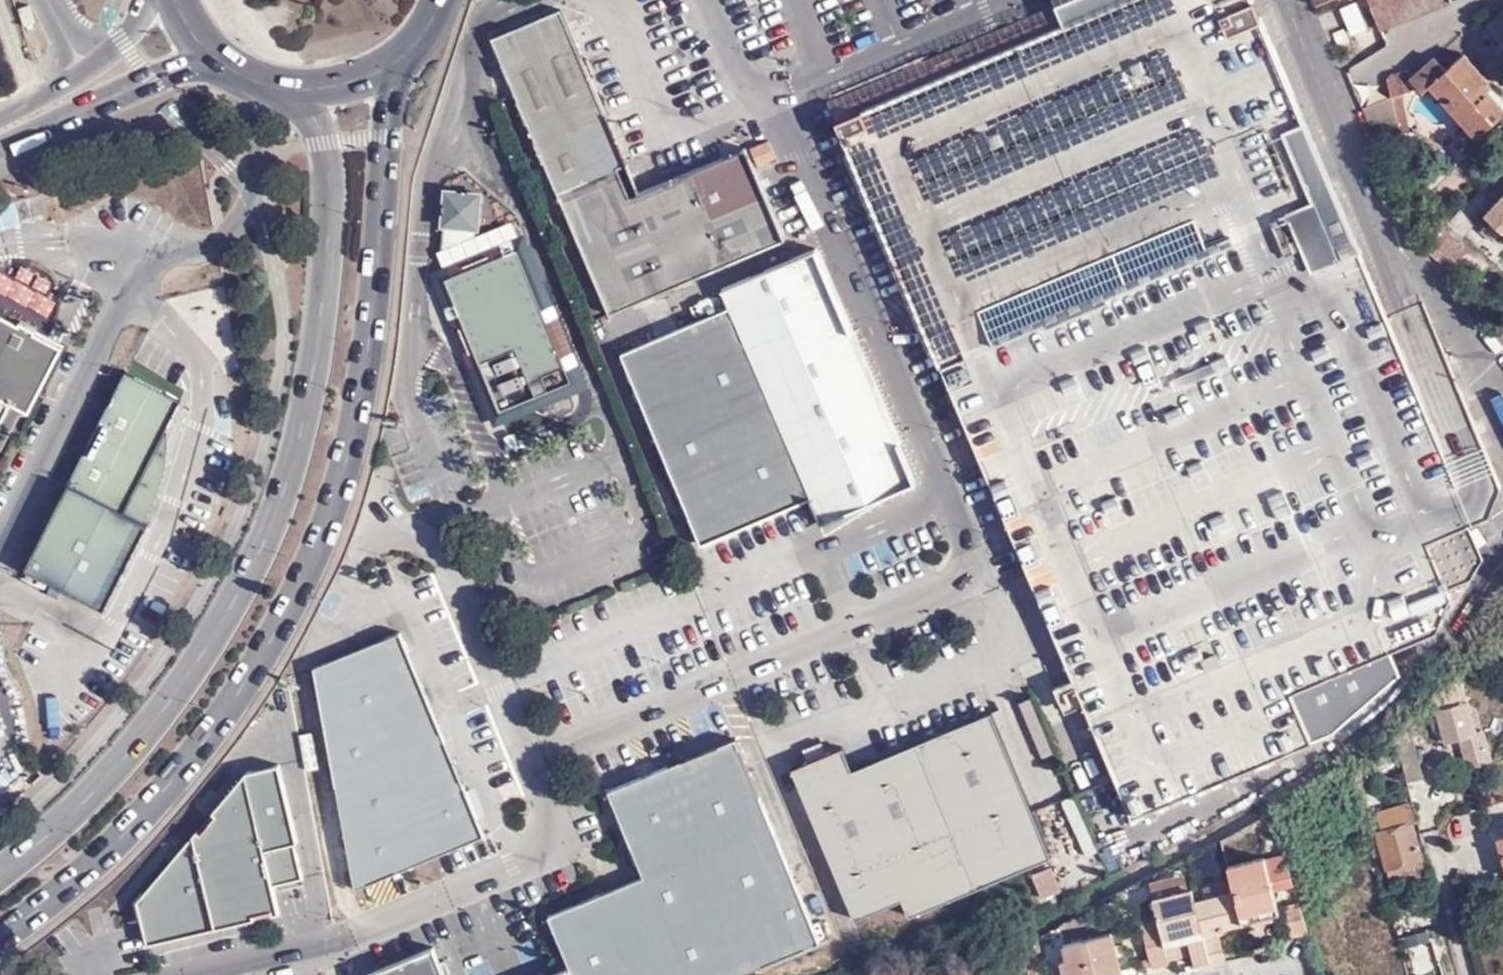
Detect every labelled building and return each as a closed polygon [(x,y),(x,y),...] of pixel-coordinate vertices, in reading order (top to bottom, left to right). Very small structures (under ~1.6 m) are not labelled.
[(1058,11),(1068,35),(839,132),(1026,573),(1133,823),(1317,746),(1296,697),(1391,657),(1433,639),(1451,602),(1446,590),(1472,580),(1479,568),(1463,532),(1490,520),(1502,491),(1502,486),(1425,306),(1390,320),(1253,0),(1084,0),(1058,11)] [(1456,0),(1367,0),(1384,40),(1461,10),(1456,0)] [(622,164),(623,163),(602,113),(558,9),(488,37),(604,315),(780,242),(742,149),(662,182),(634,193),(627,196),(615,167),(622,164)] [(1487,28),(1502,46),(1502,13),(1487,28)] [(1496,121),(1502,114),(1502,92),(1465,50),(1446,67),(1433,55),(1411,78),(1388,85),(1392,97),(1416,91),(1421,95),(1430,89),(1467,128),(1485,111),(1496,121)] [(1380,135),(1400,133),(1401,133),(1409,130),(1402,102),(1394,104),(1393,100),(1369,111),(1380,135)] [(1364,112),(1378,142),(1401,133),(1400,133),(1380,135),(1369,111),(1364,112)] [(1478,138),(1496,121),(1485,111),(1467,128),(1478,138)] [(773,161),(764,141),(748,149),(756,168),(773,161)] [(1496,202),(1502,193),(1502,187),(1501,185),(1490,196),(1496,202)] [(483,194),(445,190),(441,229),(480,232),(483,194)] [(1496,202),(1484,215),(1502,232),(1502,193),(1496,202)] [(566,366),(518,249),(500,256),(490,250),(442,270),(436,273),(439,281),(439,284),(444,297),(452,298),(461,322),(456,329),(469,361),(479,363),(498,410),(534,395),(539,403),(556,410),(559,411),(562,411),(565,411),(568,409),(571,407),(572,404),(574,401),(574,399),(571,391),(562,368),(566,366)] [(814,250),(723,290),(730,307),(811,494),(819,511),(824,524),(837,518),(915,485),(814,250)] [(653,323),(671,320),(667,299),(649,302),(653,323)] [(811,494),(730,307),(620,351),(698,539),(811,494)] [(13,312),(10,318),(64,345),(36,400),(42,403),(74,343),(57,334),(13,312)] [(0,313),(0,427),(13,403),(30,412),(36,400),(64,345),(10,318),(0,313)] [(167,431),(166,430),(182,399),(127,371),(26,568),(53,581),(107,608),(150,524),(146,522),(147,519),(155,503),(160,489),(164,477),(166,466),(168,456),(169,447),(169,439),(169,434),(168,432),(167,431)] [(30,412),(13,403),(0,427),(0,449),(2,450),(20,415),(28,415),(30,412)] [(819,511),(811,494),(698,539),(706,556),(819,511)] [(402,634),(318,667),(358,888),(486,837),(402,634)] [(1400,679),(1391,657),(1296,697),(1317,746),(1336,738),(1400,679)] [(1470,738),(1472,737),(1455,679),(1426,705),(1440,746),(1470,738)] [(989,712),(850,771),(842,751),(825,757),(820,744),(802,752),(808,765),(792,772),(856,921),(901,902),(908,919),(1052,858),(989,712)] [(646,877),(552,915),(568,955),(573,965),(576,974),(737,974),(821,941),(738,738),(610,790),(646,877)] [(1470,738),(1441,746),(1446,763),(1475,755),(1470,738)] [(1392,751),(1401,784),(1422,777),(1412,744),(1392,751)] [(1381,753),(1362,766),(1369,776),(1388,762),(1381,753)] [(301,850),(279,764),(248,771),(137,902),(148,949),(280,917),(273,888),(302,881),(294,852),(301,850)] [(1375,832),(1371,834),(1378,855),(1382,869),(1418,858),(1403,806),(1370,817),(1375,832)] [(1336,818),(1326,821),(1281,835),(1279,836),(1285,856),(1343,837),(1336,818)] [(1354,833),(1350,821),(1342,824),(1346,836),(1354,833)] [(1371,834),(1360,837),(1367,859),(1378,855),(1371,834)] [(1240,915),(1243,924),(1267,918),(1262,906),(1277,903),(1275,892),(1289,888),(1279,855),(1264,859),(1263,855),(1226,866),(1229,874),(1232,888),(1240,915)] [(1423,877),(1418,858),(1382,869),(1387,888),(1423,877)] [(1044,900),(1061,892),(1052,869),(1034,877),(1044,900)] [(1149,881),(1153,897),(1188,887),(1184,872),(1149,881)] [(1157,920),(1163,939),(1184,932),(1188,944),(1194,963),(1209,958),(1202,935),(1200,926),(1192,899),(1188,887),(1153,897),(1150,898),(1157,920)] [(1200,926),(1240,915),(1232,888),(1192,899),(1200,926)] [(1280,915),(1287,935),(1303,931),(1293,901),(1278,906),(1280,915)] [(1267,918),(1280,915),(1278,906),(1277,903),(1262,906),(1267,918)] [(1139,924),(1151,968),(1168,962),(1165,950),(1163,939),(1157,920),(1139,924)] [(1209,958),(1209,960),(1225,955),(1218,930),(1202,935),(1209,958)] [(1184,932),(1163,939),(1165,950),(1188,944),(1184,932)] [(1118,970),(1108,936),(1064,949),(1068,960),(1063,962),(1068,974),(1100,974),(1118,970)] [(436,947),(369,974),(448,974),(436,947)] [(550,974),(576,974),(573,965),(550,974)]
